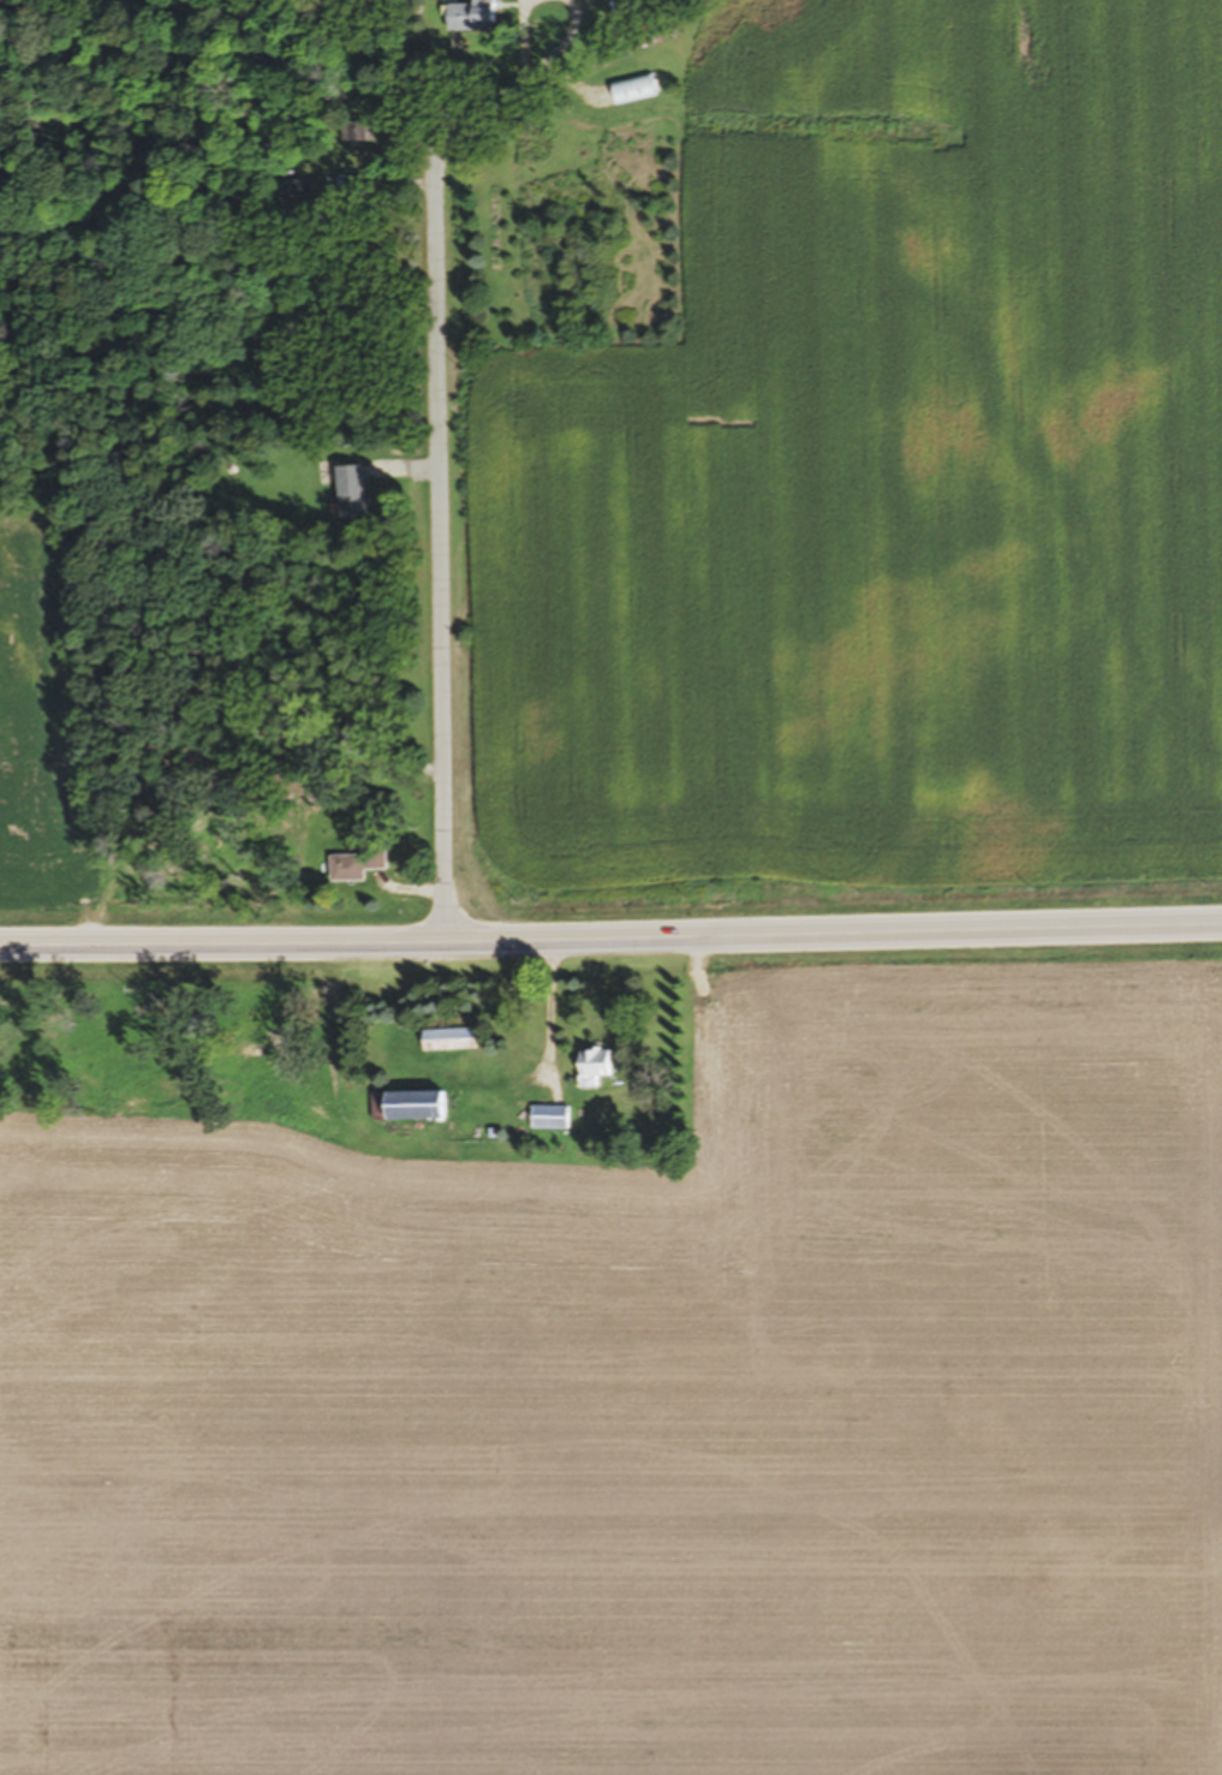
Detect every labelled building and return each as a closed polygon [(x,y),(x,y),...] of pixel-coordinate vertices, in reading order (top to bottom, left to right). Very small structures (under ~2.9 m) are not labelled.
[(494,0),(472,0),(472,6),(448,6),(448,34),(494,34),(494,0)] [(338,468),(339,520),(366,519),(365,467),(338,468)] [(329,855),(330,883),(364,883),(364,871),(386,871),(386,855),(329,855)] [(475,1052),(475,1031),(422,1031),(422,1052),(475,1052)] [(598,1089),(598,1081),(611,1081),(611,1053),(580,1053),(580,1089),(598,1089)] [(445,1122),(445,1094),(388,1094),(388,1122),(445,1122)] [(533,1131),(567,1131),(567,1108),(533,1108),(533,1131)]
